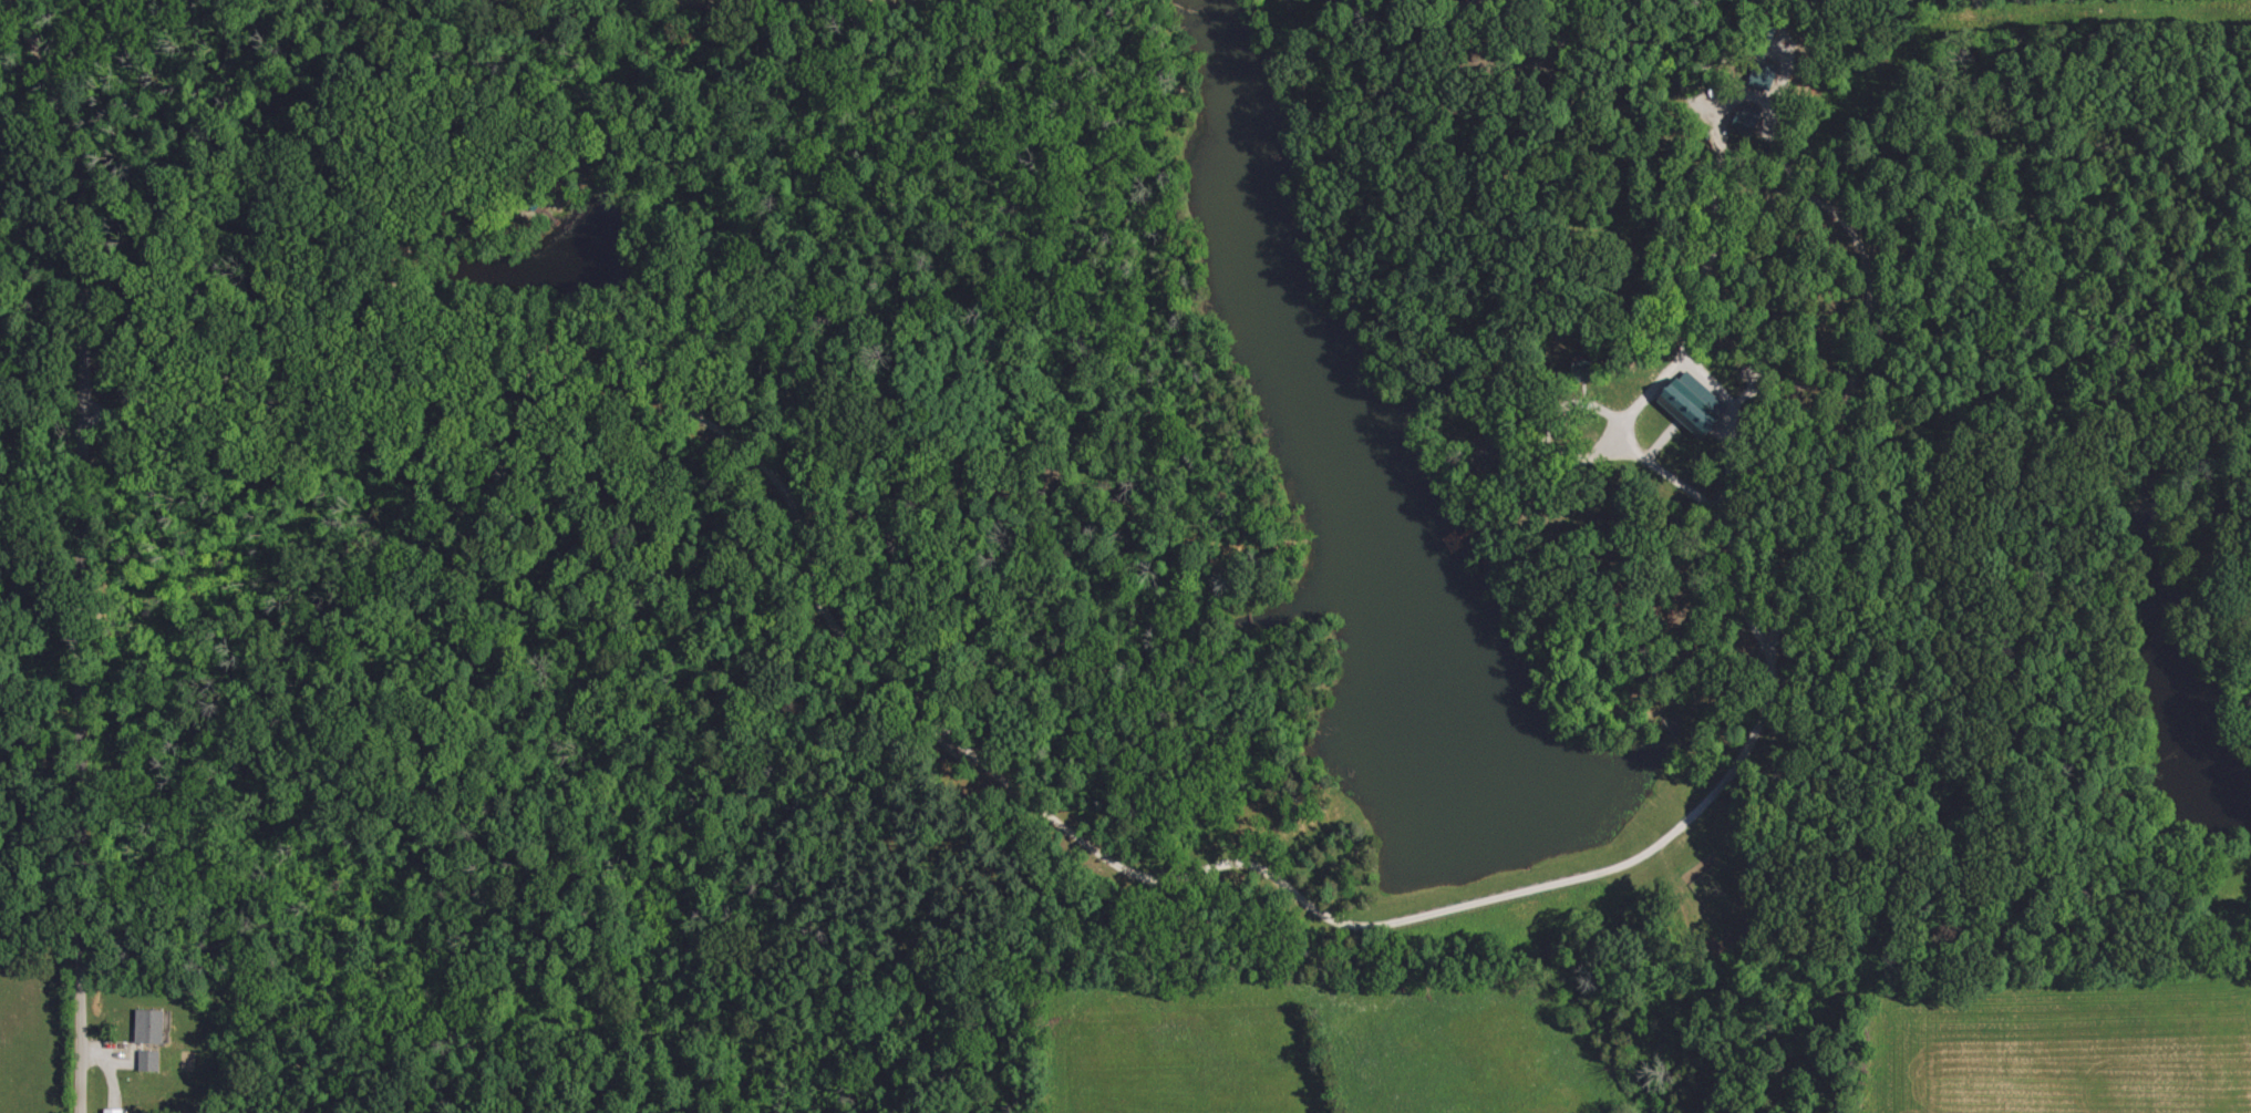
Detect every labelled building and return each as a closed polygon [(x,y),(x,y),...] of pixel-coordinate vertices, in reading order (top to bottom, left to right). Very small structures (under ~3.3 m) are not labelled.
[(1773,91),(1781,68),(1758,61),(1751,84),(1773,91)] [(1746,133),(1757,136),(1764,110),(1742,104),(1737,125),(1747,128),(1746,133)] [(1661,403),(1707,441),(1733,409),(1688,371),(1661,403)] [(166,1044),(167,1010),(138,1009),(137,1043),(166,1044)] [(163,1051),(141,1050),(141,1071),(162,1071),(163,1051)]
